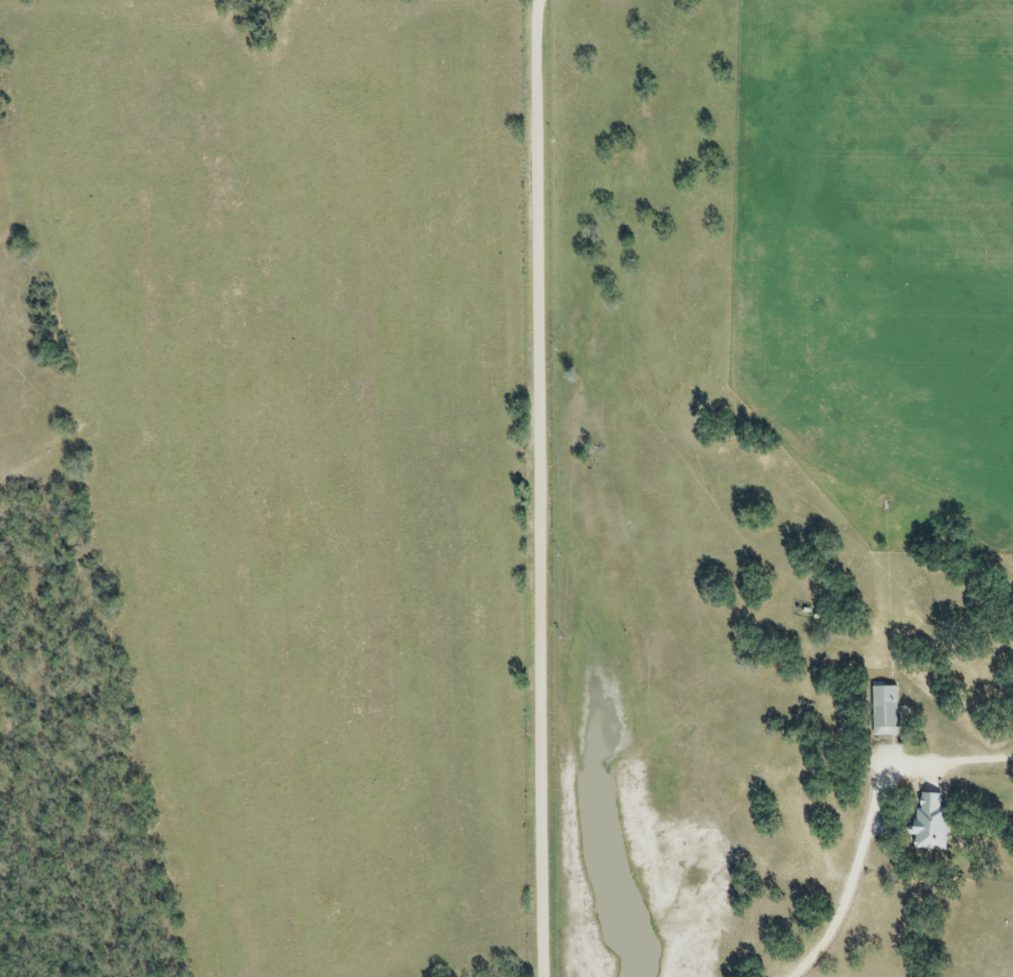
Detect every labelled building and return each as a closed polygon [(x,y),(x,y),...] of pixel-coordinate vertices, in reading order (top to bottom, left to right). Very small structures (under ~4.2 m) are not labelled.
[(872,689),(872,738),(897,738),(897,689),(872,689)] [(948,811),(940,810),(941,796),(918,794),(913,851),(944,853),(948,811)]
